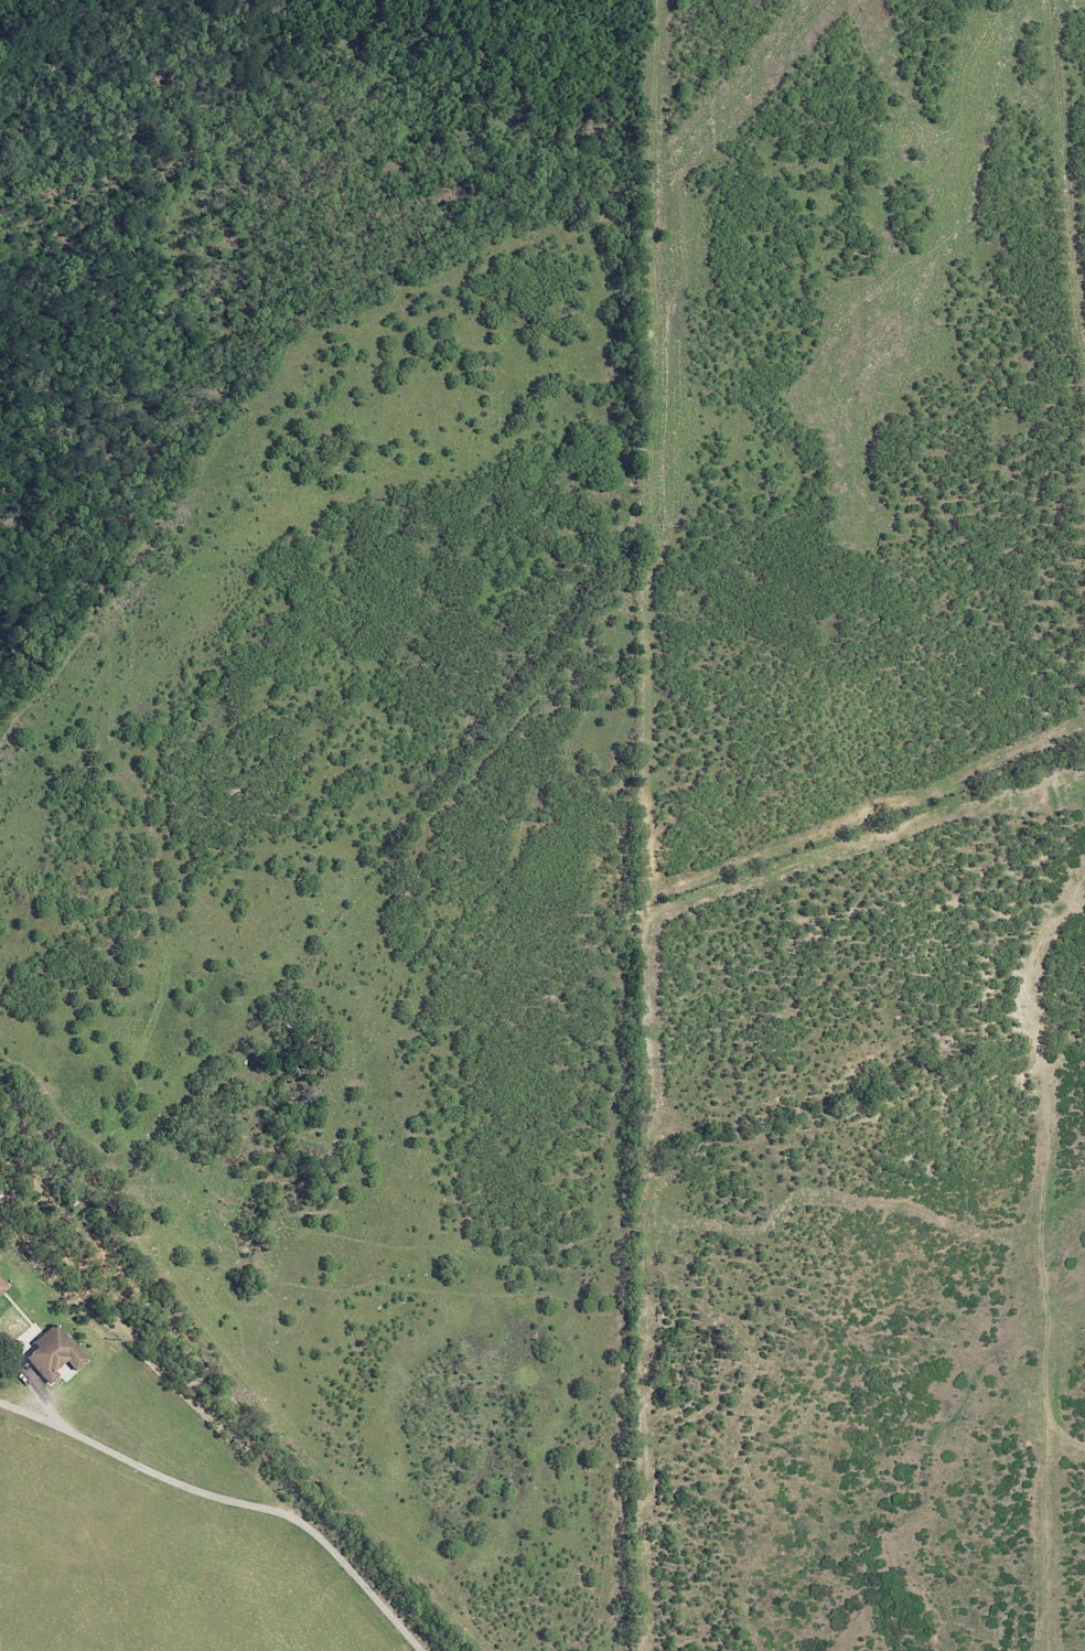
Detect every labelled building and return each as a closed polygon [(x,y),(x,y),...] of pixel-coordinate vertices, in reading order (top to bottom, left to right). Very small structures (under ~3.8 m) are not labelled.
[(9,1286),(0,1276),(0,1295),(9,1286)] [(77,1371),(89,1360),(57,1324),(24,1355),(51,1385),(60,1377),(55,1371),(67,1360),(77,1371)]
